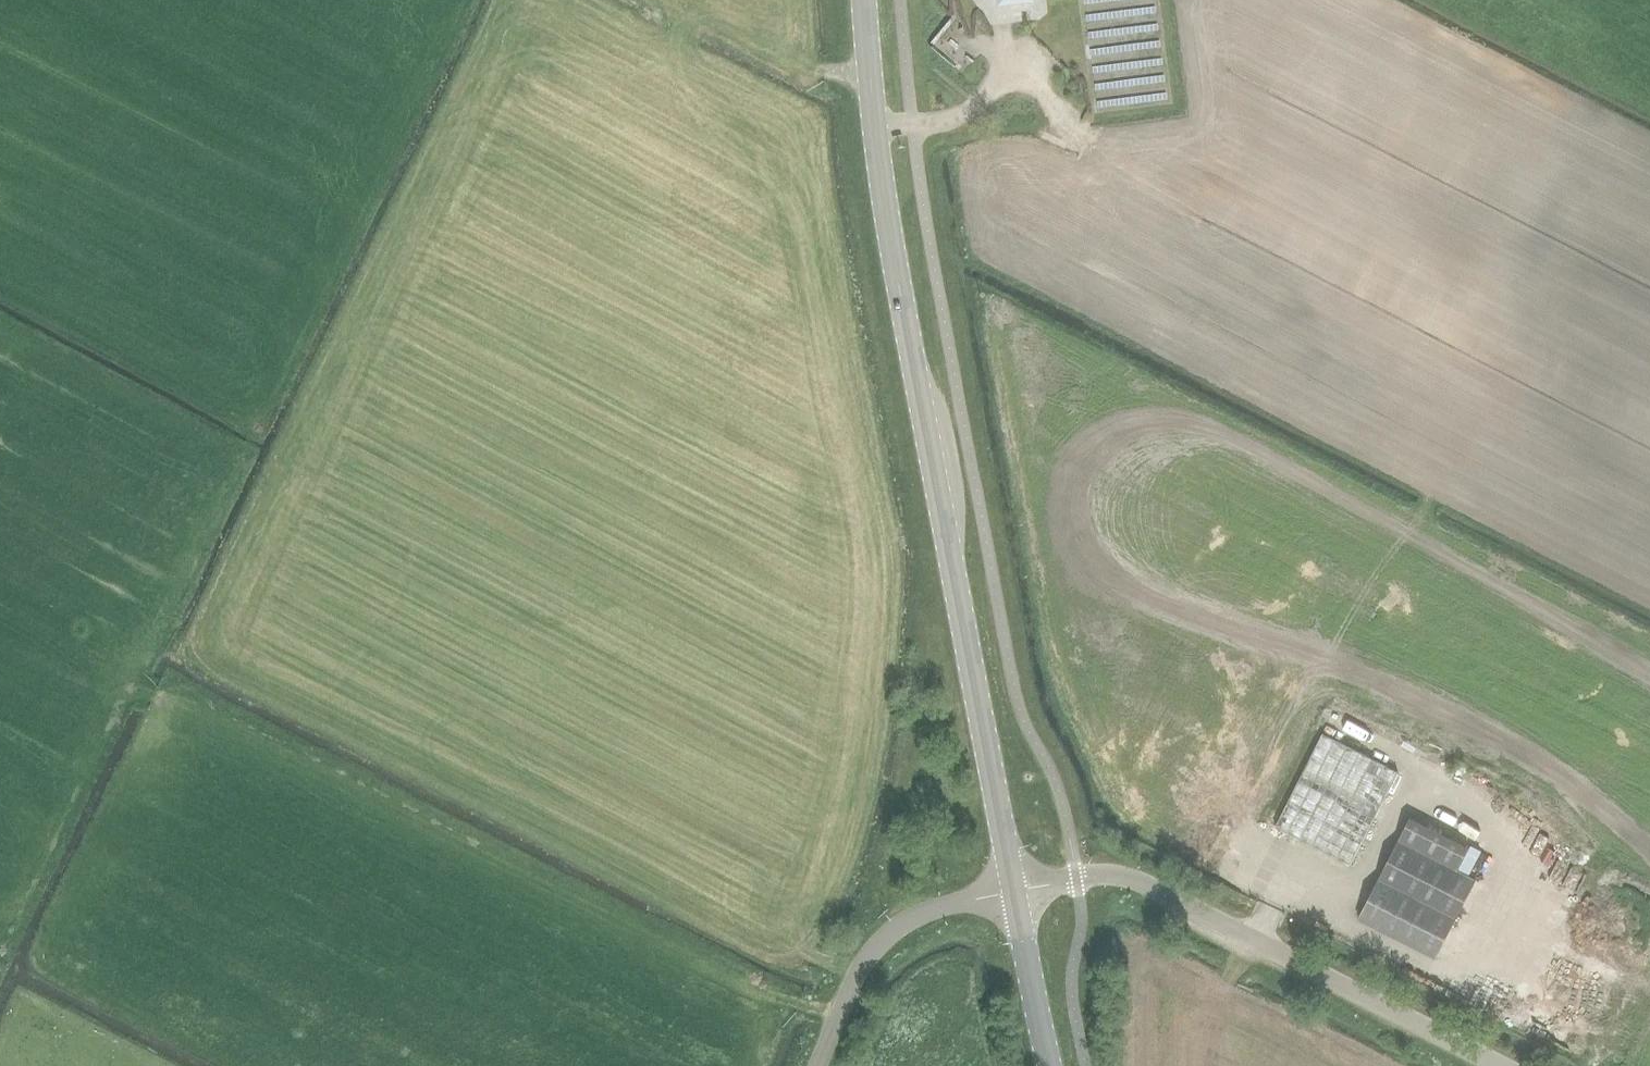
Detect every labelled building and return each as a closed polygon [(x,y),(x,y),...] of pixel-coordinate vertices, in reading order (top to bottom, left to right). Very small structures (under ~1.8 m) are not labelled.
[(1094,103),(1165,92),(1151,0),(1079,0),(1094,103)] [(1322,734),(1275,827),(1351,865),(1398,772),(1322,734)] [(1456,919),(1476,881),(1398,841),(1379,879),(1456,919)] [(1456,919),(1379,879),(1358,918),(1436,958),(1456,919)]
